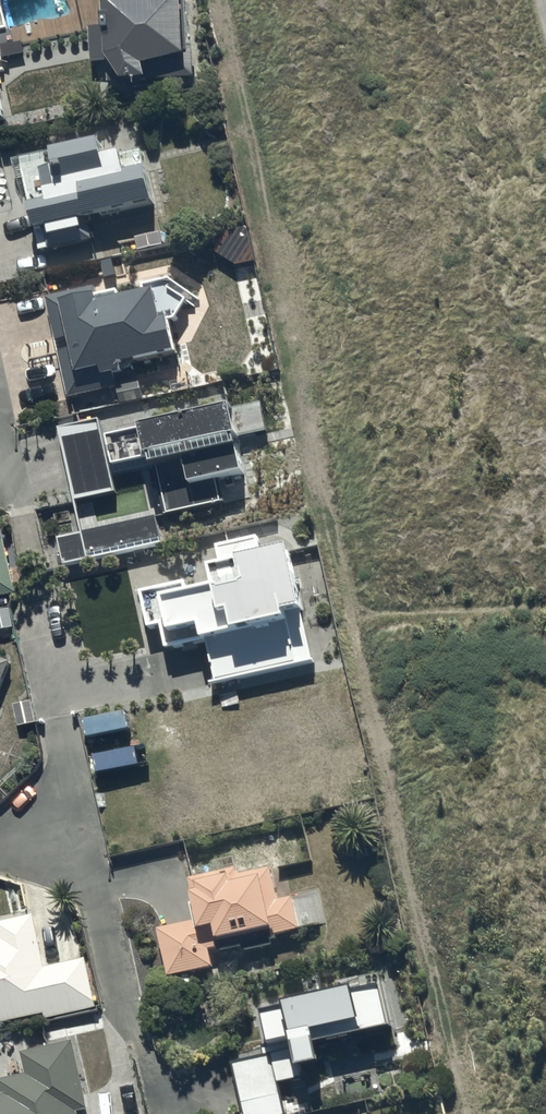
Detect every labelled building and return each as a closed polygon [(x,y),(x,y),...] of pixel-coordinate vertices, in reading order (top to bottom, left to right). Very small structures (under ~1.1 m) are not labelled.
[(121,5),(107,6),(108,57),(122,76),(187,74),(185,1),(168,1),(168,0),(121,0),(121,5)] [(150,206),(142,170),(121,174),(117,155),(100,158),(97,142),(48,152),(48,155),(17,162),(32,232),(34,232),(38,251),(91,240),(87,219),(150,206)] [(117,293),(95,297),(93,288),(46,298),(66,399),(116,389),(119,405),(142,400),(138,380),(115,384),(114,376),(122,374),(120,365),(171,354),(165,322),(159,323),(153,293),(118,300),(117,293)] [(147,459),(150,471),(156,469),(166,515),(220,503),(215,482),(240,476),(234,450),(235,450),(235,448),(238,447),(236,439),(268,431),(262,405),(229,412),(229,411),(102,440),(98,420),(57,430),(74,503),(114,494),(112,486),(109,468),(147,459)] [(159,543),(153,517),(57,539),(63,566),(159,543)] [(296,612),(283,554),(262,558),(257,538),(214,548),(218,562),(205,565),(210,588),(188,593),(186,581),(137,593),(145,630),(159,627),(165,651),(203,642),(213,684),(294,665),(283,615),(296,612)] [(1,539),(0,539),(0,597),(12,595),(1,539)] [(0,660),(0,687),(10,664),(0,660)] [(82,721),(85,738),(128,730),(124,713),(82,721)] [(157,931),(166,978),(212,969),(208,952),(240,946),(241,952),(271,946),(270,940),(275,939),(274,935),(297,930),(297,929),(324,924),(318,889),(276,898),(271,871),(237,878),(236,871),(186,881),(189,895),(188,895),(193,924),(157,931)] [(44,1013),(45,1022),(93,1012),(82,958),(42,966),(32,917),(0,924),(0,935),(1,938),(0,939),(0,1022),(44,1013)] [(294,1067),(318,1062),(314,1044),(386,1028),(377,986),(348,993),(347,988),(332,992),(330,985),(256,1002),(265,1042),(287,1037),(294,1067)] [(76,1111),(89,1108),(73,1041),(18,1055),(23,1076),(0,1082),(0,1113),(76,1113),(76,1111)] [(274,1089),(266,1055),(230,1063),(242,1113),(295,1113),(289,1086),(274,1089)]
